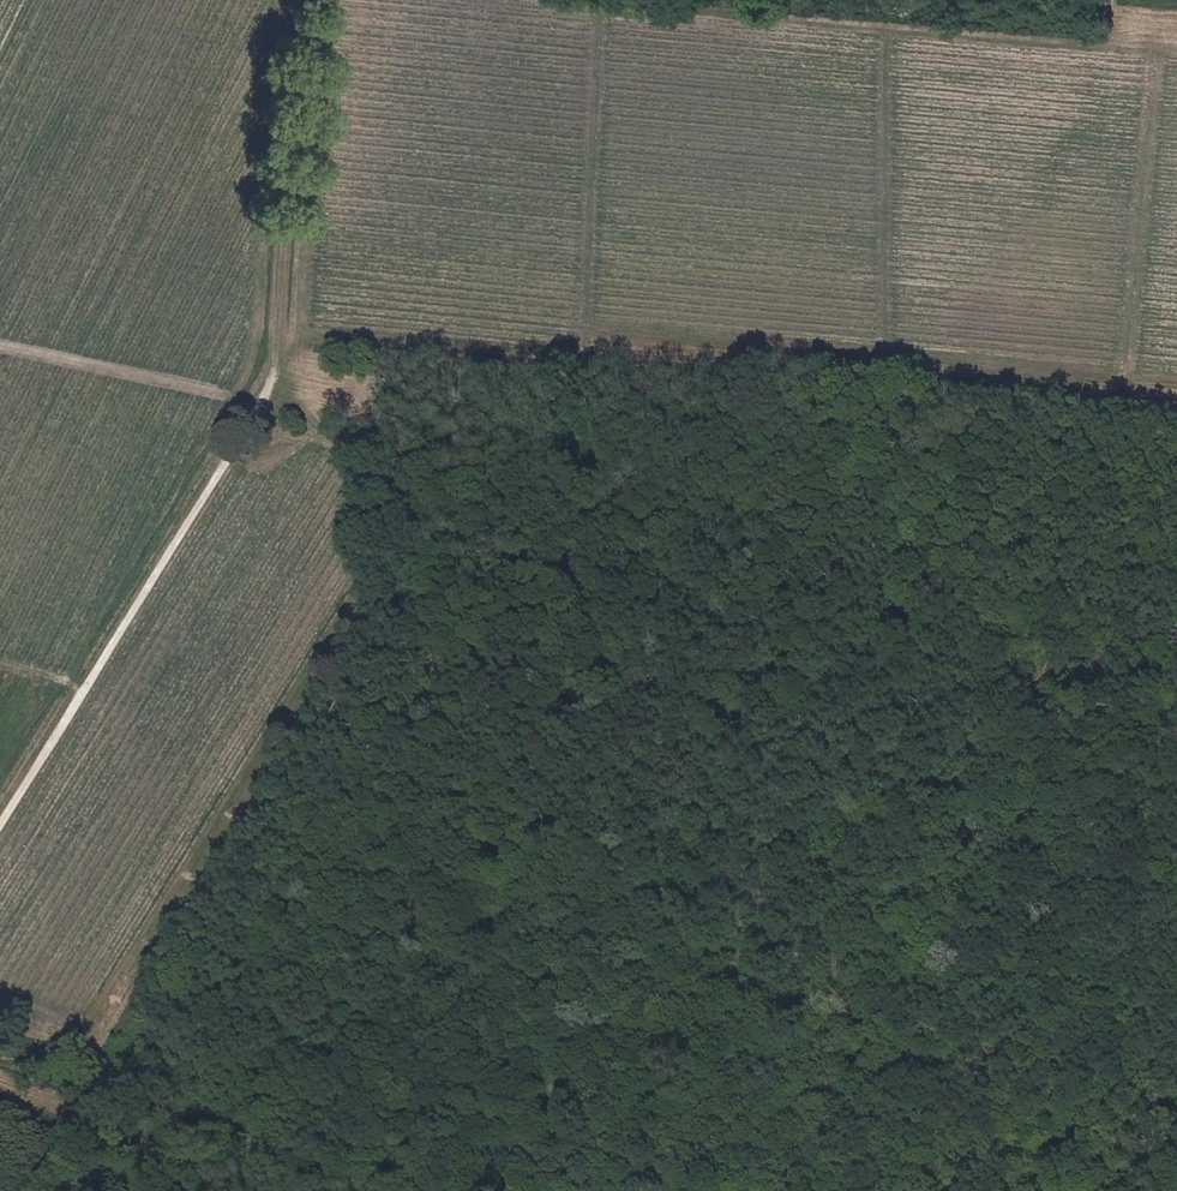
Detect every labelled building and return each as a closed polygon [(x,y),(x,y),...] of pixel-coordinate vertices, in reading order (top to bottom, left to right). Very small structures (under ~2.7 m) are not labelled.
[(305,390),(312,391),(317,370),(304,368),(300,388),(305,390)]
